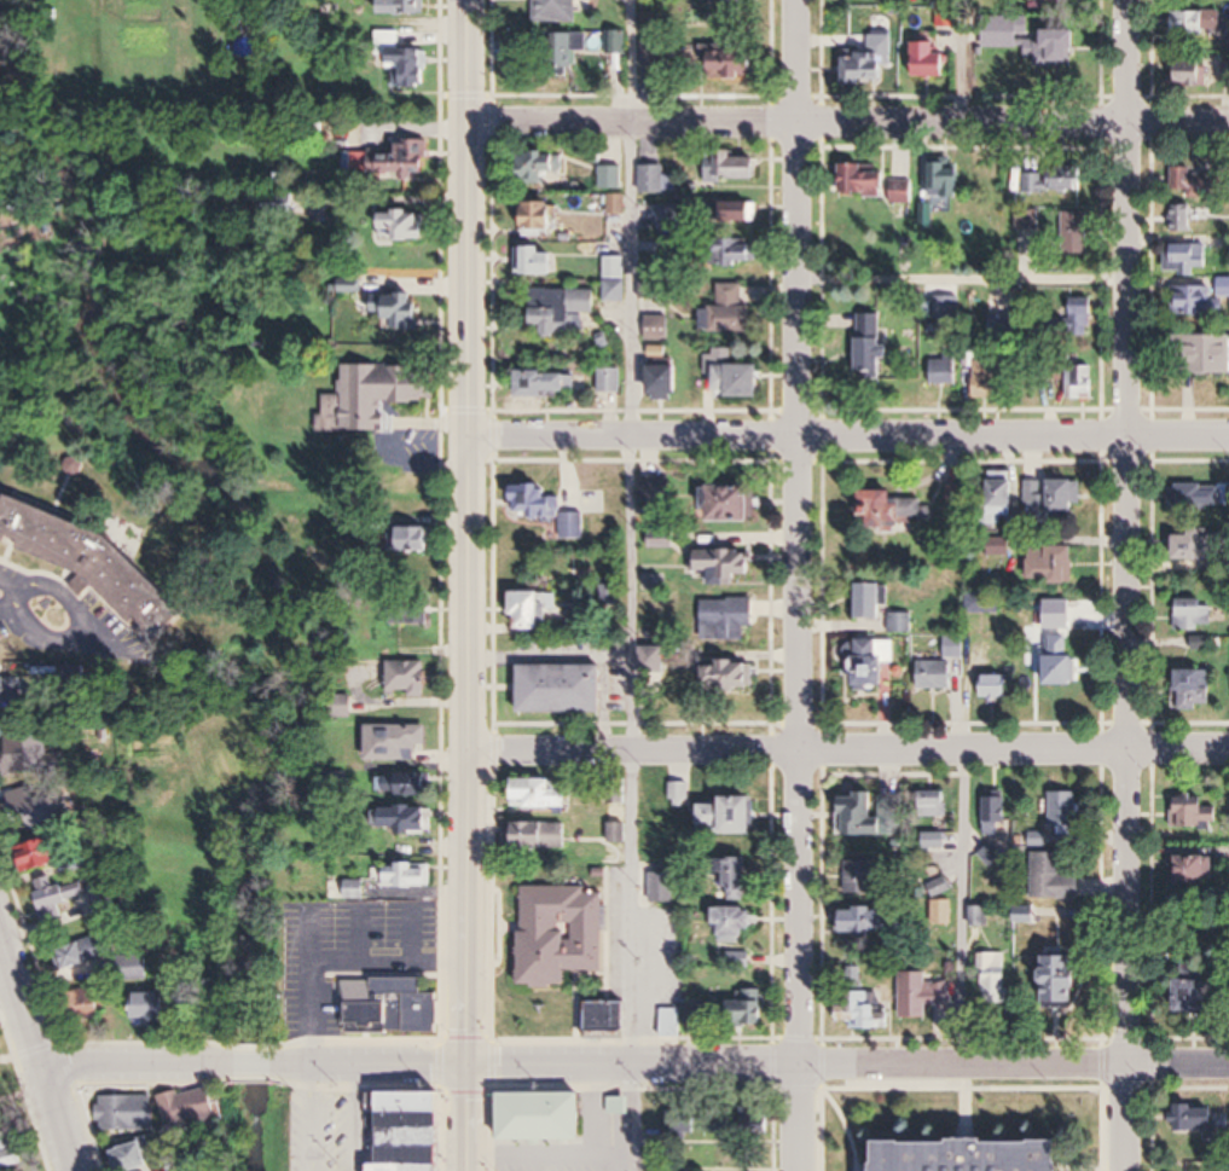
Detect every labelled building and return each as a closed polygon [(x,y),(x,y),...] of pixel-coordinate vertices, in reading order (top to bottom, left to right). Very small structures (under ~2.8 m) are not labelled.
[(578,0),(537,0),(537,22),(578,22),(578,0)] [(1228,36),(1228,10),(1173,9),(1173,35),(1228,36)] [(985,49),(1026,49),(1026,64),(1080,65),(1081,30),(1047,29),(1047,38),(1032,38),(1032,20),(985,19),(985,49)] [(608,53),(625,53),(625,31),(608,31),(608,53)] [(587,50),(587,33),(555,33),(555,75),(575,75),(575,50),(587,50)] [(892,84),(890,35),(870,35),(871,54),(845,55),(846,85),(892,84)] [(642,42),(642,65),(666,65),(666,42),(642,42)] [(918,77),(953,77),(953,54),(941,54),(941,42),(918,42),(918,77)] [(762,77),(762,45),(709,45),(709,77),(762,77)] [(390,86),(430,86),(430,49),(390,49),(390,86)] [(1176,62),(1176,84),(1215,84),(1215,62),(1176,62)] [(429,146),(350,146),(350,178),(429,178),(429,146)] [(551,186),(551,173),(564,173),(564,153),(525,153),(525,186),(551,186)] [(761,182),(761,158),(707,158),(707,182),(761,182)] [(845,195),(889,195),(889,172),(879,172),(879,166),(845,166),(845,195)] [(601,190),(624,190),(624,167),(601,167),(601,190)] [(641,167),(641,195),(676,195),(676,178),(666,178),(666,167),(641,167)] [(1086,168),(1026,168),(1026,192),(1086,192),(1086,168)] [(1190,197),(1213,197),(1213,168),(1174,168),(1174,190),(1190,190),(1190,197)] [(930,199),(965,199),(965,175),(930,175),(930,199)] [(610,214),(625,214),(625,197),(610,197),(610,214)] [(718,202),(718,224),(758,224),(758,202),(718,202)] [(560,234),(560,203),(530,203),(530,234),(560,234)] [(1197,231),(1196,205),(1171,206),(1172,232),(1197,231)] [(676,232),(679,209),(661,206),(658,229),(676,232)] [(1064,211),(1064,254),(1091,254),(1091,211),(1064,211)] [(381,240),(429,240),(429,212),(381,212),(381,240)] [(1165,273),(1207,273),(1207,238),(1165,238),(1165,273)] [(752,239),(714,239),(714,267),(752,267),(752,239)] [(528,275),(559,276),(560,248),(528,247),(528,275)] [(625,301),(625,258),(607,258),(607,301),(625,301)] [(744,284),(713,284),(712,332),(755,333),(756,305),(743,305),(744,284)] [(1214,286),(1173,286),(1173,316),(1214,316),(1214,286)] [(534,290),(534,336),(577,336),(577,313),(599,313),(599,290),(534,290)] [(379,295),(379,315),(390,315),(390,323),(400,324),(400,329),(423,330),(424,296),(379,295)] [(1095,299),(1072,299),(1072,335),(1095,335),(1095,299)] [(858,375),(884,375),(884,314),(858,314),(858,375)] [(666,340),(666,317),(648,318),(648,340),(666,340)] [(1180,376),(1228,375),(1228,335),(1179,336),(1180,376)] [(734,349),(715,349),(715,358),(707,358),(707,373),(716,373),(716,397),(766,397),(766,365),(734,365),(734,349)] [(929,356),(929,386),(958,386),(958,356),(929,356)] [(999,361),(975,361),(975,400),(999,400),(999,361)] [(439,366),(344,365),(344,395),(322,395),(322,432),(385,432),(385,402),(439,403),(439,366)] [(1097,399),(1097,365),(1067,365),(1067,399),(1097,399)] [(650,367),(650,401),(682,401),(682,367),(650,367)] [(623,393),(623,369),(601,369),(601,393),(623,393)] [(574,399),(574,372),(523,372),(523,399),(574,399)] [(1019,525),(1019,480),(990,480),(990,525),(1019,525)] [(1082,481),(1054,481),(1054,516),(1082,516),(1082,481)] [(1025,521),(1048,521),(1048,482),(1025,482),(1025,521)] [(1225,509),(1225,485),(1172,485),(1172,509),(1225,509)] [(520,486),(520,518),(561,518),(561,539),(584,539),(584,513),(564,513),(564,503),(552,503),(552,486),(520,486)] [(709,488),(709,521),(758,521),(758,488),(709,488)] [(83,574),(71,586),(82,597),(95,584),(139,628),(145,621),(151,627),(147,632),(162,647),(196,614),(118,537),(7,493),(0,512),(0,540),(83,574)] [(867,494),(867,523),(924,522),(923,493),(867,494)] [(434,528),(405,528),(405,552),(434,552),(434,528)] [(1181,561),(1227,561),(1227,533),(1181,533),(1181,561)] [(1078,548),(1033,548),(1033,584),(1078,584),(1078,548)] [(698,550),(698,578),(759,578),(759,550),(698,550)] [(859,620),(886,620),(886,585),(859,585),(859,620)] [(553,593),(517,593),(517,631),(553,631),(553,593)] [(967,614),(1001,614),(1001,595),(967,595),(967,614)] [(1176,630),(1213,630),(1213,600),(1176,600),(1176,630)] [(430,603),(393,603),(393,624),(430,624),(430,603)] [(753,628),(753,605),(704,604),(703,641),(747,641),(747,628),(753,628)] [(913,614),(891,614),(891,634),(913,634),(913,614)] [(965,637),(947,637),(947,659),(965,659),(965,637)] [(1080,656),(1073,656),(1073,637),(1052,637),(1052,687),(1080,687),(1080,656)] [(892,641),(860,641),(860,697),(892,697),(892,641)] [(668,649),(645,649),(645,686),(668,686),(668,649)] [(428,662),(391,662),(391,697),(428,697),(428,662)] [(758,691),(758,662),(705,662),(705,691),(758,691)] [(919,689),(955,689),(955,662),(919,662),(919,689)] [(523,666),(523,714),(607,714),(607,666),(523,666)] [(1214,671),(1176,671),(1176,709),(1214,709),(1214,671)] [(28,694),(24,679),(19,680),(18,674),(0,680),(0,702),(28,694)] [(981,698),(1012,698),(1012,676),(981,676),(981,698)] [(352,717),(352,709),(379,709),(379,689),(348,689),(348,696),(333,696),(333,717),(352,717)] [(369,726),(369,760),(420,760),(420,746),(430,746),(430,726),(369,726)] [(7,737),(7,744),(5,744),(6,754),(1,754),(2,775),(50,771),(47,735),(7,737)] [(379,795),(429,795),(429,775),(379,775),(379,795)] [(513,809),(566,809),(567,780),(514,779),(513,809)] [(21,832),(63,818),(55,793),(34,800),(30,786),(8,794),(21,832)] [(919,792),(919,817),(949,817),(949,792),(919,792)] [(1080,793),(1051,793),(1051,832),(1080,832),(1080,793)] [(840,794),(840,836),(900,836),(900,812),(880,812),(880,794),(840,794)] [(1221,807),(1209,807),(1209,796),(1174,796),(1175,828),(1222,828),(1221,807)] [(728,835),(761,835),(761,797),(728,797),(728,803),(703,803),(703,831),(728,831),(728,835)] [(984,834),(1007,834),(1007,798),(984,798),(984,834)] [(386,807),(386,829),(423,829),(423,807),(386,807)] [(566,852),(566,824),(520,824),(520,852),(566,852)] [(26,871),(62,867),(59,840),(22,845),(26,871)] [(981,855),(994,867),(1004,856),(991,844),(981,855)] [(1068,853),(1032,853),(1032,899),(1083,899),(1083,875),(1068,875),(1068,853)] [(1173,857),(1173,888),(1221,888),(1221,857),(1173,857)] [(728,875),(728,901),(751,901),(751,859),(721,859),(721,875),(728,875)] [(847,894),(881,894),(881,862),(847,862),(847,894)] [(433,865),(384,865),(384,888),(433,888),(433,865)] [(650,874),(650,903),(677,903),(677,874),(650,874)] [(89,902),(84,882),(55,889),(52,878),(34,882),(42,913),(89,902)] [(347,901),(369,901),(369,882),(347,882),(347,901)] [(947,882),(937,882),(937,892),(947,892),(947,882)] [(119,910),(113,884),(91,889),(97,915),(119,910)] [(607,972),(607,894),(591,894),(591,888),(522,888),(522,986),(571,986),(571,972),(607,972)] [(952,925),(952,900),(933,901),(934,925),(952,925)] [(1040,907),(1016,907),(1016,923),(1040,923),(1040,907)] [(758,909),(720,909),(720,938),(758,938),(758,909)] [(839,909),(839,934),(893,934),(893,909),(839,909)] [(111,958),(104,935),(54,949),(60,972),(111,958)] [(751,968),(751,953),(729,953),(729,968),(751,968)] [(150,955),(121,955),(121,981),(150,981),(150,955)] [(1051,1008),(1090,1008),(1090,957),(1051,957),(1051,1008)] [(1012,1007),(1012,961),(984,961),(984,1007),(1012,1007)] [(929,973),(904,973),(904,1007),(953,1007),(953,983),(929,983),(929,973)] [(443,1034),(443,995),(427,995),(427,979),(344,980),(345,1034),(443,1034)] [(1179,1014),(1213,1014),(1213,981),(1179,981),(1179,1014)] [(112,1021),(112,990),(69,990),(69,1021),(112,1021)] [(767,1025),(767,991),(738,991),(738,1003),(731,1003),(731,1025),(767,1025)] [(881,1015),(881,993),(840,993),(839,1028),(893,1029),(893,1016),(881,1015)] [(134,994),(134,1024),(169,1024),(169,994),(134,994)] [(688,1023),(700,1023),(700,1003),(688,1003),(688,1023)] [(631,1004),(593,1004),(593,1036),(631,1036),(631,1004)] [(681,1036),(681,1010),(664,1010),(664,1036),(681,1036)] [(162,1097),(169,1131),(221,1120),(214,1087),(162,1097)] [(387,1093),(387,1166),(373,1166),(373,1170),(454,1170),(454,1093),(387,1093)] [(589,1094),(506,1094),(506,1141),(589,1141),(589,1094)] [(156,1097),(100,1097),(100,1132),(156,1132),(156,1097)] [(1169,1108),(1168,1135),(1220,1136),(1220,1109),(1169,1108)] [(2,1170),(24,1163),(13,1130),(8,1131),(6,1124),(0,1126),(0,1164),(2,1170)] [(146,1141),(117,1151),(123,1170),(145,1170),(154,1168),(146,1141)] [(892,1145),(892,1170),(1077,1170),(1077,1142),(892,1145)]
